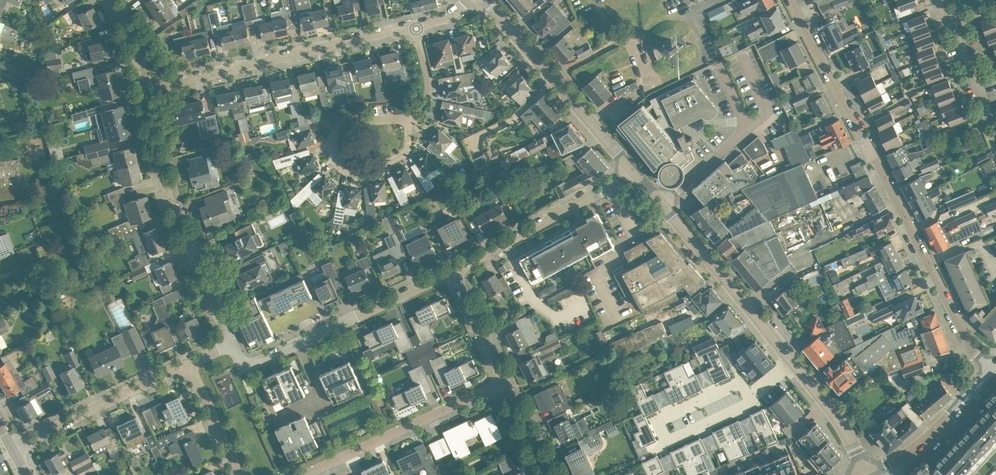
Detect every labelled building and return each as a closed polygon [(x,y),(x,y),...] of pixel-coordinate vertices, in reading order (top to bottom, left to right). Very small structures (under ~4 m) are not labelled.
[(172,0),(149,0),(147,2),(154,12),(172,0)] [(180,11),(179,11),(172,0),(154,12),(162,24),(179,12),(180,11)] [(284,7),(281,7),(281,12),(272,14),(272,13),(271,13),(273,21),(276,36),(289,32),(286,18),(287,18),(286,12),(291,10),(289,0),(283,0),(284,7)] [(297,6),(295,0),(289,0),(291,10),(297,9),(297,6)] [(340,14),(342,13),(344,19),(357,16),(354,5),(360,3),(361,9),(361,8),(359,0),(334,0),(336,6),(338,6),(340,14)] [(369,13),(381,11),(378,0),(366,0),(369,13)] [(415,12),(415,13),(439,7),(437,0),(412,0),(415,12)] [(522,16),(536,4),(538,6),(545,0),(509,0),(522,16)] [(758,0),(744,0),(737,4),(740,9),(758,0)] [(775,4),(773,0),(758,0),(740,9),(742,15),(758,7),(760,11),(775,4)] [(853,1),(852,0),(833,0),(832,0),(834,7),(834,8),(853,1)] [(898,6),(894,7),(898,18),(913,12),(912,11),(909,13),(907,7),(918,4),(917,1),(917,0),(896,0),(898,6)] [(180,11),(179,12),(183,17),(196,7),(193,2),(179,11),(180,11)] [(273,21),(266,23),(265,20),(260,17),(258,18),(254,2),(248,4),(252,19),(254,19),(256,27),(260,26),(264,39),(276,36),(273,21)] [(297,9),(298,9),(303,29),(316,26),(312,11),(310,2),(297,6),(297,9)] [(252,19),(248,4),(242,5),(245,20),(245,21),(252,19)] [(542,17),(534,24),(539,31),(538,32),(538,33),(538,34),(539,35),(540,36),(542,36),(543,35),(549,30),(554,37),(565,28),(570,23),(568,20),(565,16),(560,10),(554,4),(541,16),(542,17)] [(78,5),(62,15),(62,16),(68,11),(80,37),(88,34),(86,28),(99,22),(92,7),(81,12),(78,5)] [(747,33),(781,16),(776,6),(759,15),(761,18),(744,27),(747,33)] [(329,23),(325,8),(312,11),(316,26),(329,23)] [(721,18),(717,8),(708,12),(712,22),(721,18)] [(219,34),(221,40),(222,40),(224,48),(237,45),(232,23),(221,25),(218,11),(209,13),(214,32),(219,31),(219,34)] [(213,32),(214,32),(209,13),(209,12),(202,14),(206,30),(192,33),(193,34),(198,54),(211,51),(207,37),(208,37),(207,32),(207,30),(212,29),(213,32)] [(911,31),(927,24),(925,19),(928,18),(926,13),(907,21),(911,31)] [(770,34),(786,26),(781,16),(747,33),(750,39),(768,30),(770,34)] [(842,33),(838,25),(833,16),(832,16),(833,17),(828,19),(827,19),(829,24),(821,28),(832,49),(846,42),(860,35),(855,26),(842,33)] [(987,22),(986,19),(980,21),(985,34),(995,30),(995,18),(987,22)] [(179,19),(165,29),(169,34),(182,25),(179,19)] [(253,26),(252,19),(245,21),(245,20),(232,23),(237,45),(250,42),(247,28),(253,26)] [(1,31),(14,38),(18,30),(4,23),(0,22),(0,32),(1,31)] [(915,41),(931,35),(929,29),(932,28),(930,23),(927,24),(911,31),(915,41)] [(572,29),(550,48),(562,63),(576,51),(580,58),(592,51),(593,51),(592,49),(586,37),(585,35),(583,36),(582,37),(580,39),(572,29)] [(995,42),(995,30),(985,34),(982,35),(984,40),(987,39),(989,44),(995,42)] [(919,51),(935,45),(933,39),(936,38),(934,33),(931,35),(915,41),(919,51)] [(185,58),(198,54),(193,34),(175,39),(178,51),(183,50),(185,58)] [(449,40),(453,57),(456,72),(465,71),(461,55),(473,52),(472,45),(475,44),(473,35),(470,36),(469,34),(455,37),(455,38),(449,40)] [(757,48),(764,62),(782,52),(789,66),(790,66),(792,68),(798,65),(797,63),(805,58),(797,42),(791,44),(786,34),(757,48)] [(106,57),(109,56),(106,43),(105,43),(106,43),(103,44),(101,45),(99,36),(78,42),(79,48),(81,53),(85,52),(88,62),(105,57),(105,59),(107,58),(106,57)] [(662,45),(662,47),(662,50),(663,52),(665,54),(667,55),(668,56),(674,68),(681,64),(676,54),(678,52),(679,50),(679,48),(684,47),(679,38),(675,40),(674,39),(672,39),(669,39),(667,39),(665,41),(663,43),(662,45)] [(449,40),(449,39),(429,43),(434,68),(442,66),(440,60),(453,57),(449,40)] [(729,43),(720,47),(725,57),(733,52),(729,43)] [(506,56),(497,45),(478,61),(483,67),(486,64),(496,75),(510,64),(504,58),(506,56)] [(885,62),(889,60),(885,52),(874,58),(872,53),(865,56),(860,45),(845,52),(854,70),(875,61),(877,66),(885,62)] [(920,62),(936,56),(934,50),(937,49),(935,45),(919,51),(916,52),(920,62)] [(60,75),(58,67),(58,66),(54,67),(53,59),(57,59),(57,58),(55,51),(48,52),(39,74),(44,76),(45,77),(60,75)] [(384,63),(378,64),(379,69),(380,70),(385,69),(387,75),(401,71),(404,83),(411,81),(407,67),(406,63),(401,64),(398,52),(382,55),(384,63)] [(918,74),(923,72),(940,66),(938,60),(940,59),(939,55),(936,56),(920,62),(922,68),(917,70),(918,74)] [(371,58),(355,62),(359,81),(375,78),(378,91),(384,90),(384,89),(380,70),(379,69),(378,64),(378,63),(372,64),(371,58)] [(10,74),(14,65),(0,60),(0,70),(10,74)] [(29,70),(37,73),(40,65),(32,62),(29,70)] [(327,69),(326,69),(330,83),(332,88),(346,85),(348,94),(356,92),(352,77),(351,69),(343,71),(342,65),(341,65),(341,66),(327,69)] [(927,83),(944,76),(941,70),(944,69),(943,65),(940,66),(923,72),(927,83)] [(113,101),(112,96),(119,94),(113,70),(97,74),(96,66),(72,72),(74,80),(77,80),(79,86),(80,86),(81,86),(81,88),(90,86),(89,84),(99,81),(104,98),(105,98),(106,104),(113,101)] [(518,69),(499,85),(504,91),(507,88),(517,100),(522,105),(534,96),(529,90),(530,88),(525,82),(527,80),(524,77),(518,69)] [(445,97),(456,95),(457,102),(468,99),(467,93),(464,94),(462,84),(476,81),(474,71),(438,78),(440,85),(444,84),(445,88),(443,89),(445,97)] [(795,107),(811,99),(808,93),(814,90),(814,88),(822,85),(814,71),(802,77),(800,78),(803,84),(794,88),(797,94),(791,97),(795,107)] [(321,92),(324,107),(330,105),(325,84),(318,86),(315,72),(299,76),(302,90),(304,96),(321,92)] [(861,92),(876,84),(871,74),(861,79),(860,76),(854,79),(861,92)] [(598,106),(612,94),(597,75),(583,87),(598,106)] [(298,116),(304,114),(299,92),(293,94),(290,79),(279,81),(279,80),(272,82),(277,103),(290,100),(294,116),(298,115),(298,116)] [(717,110),(717,108),(693,79),(650,99),(660,119),(656,122),(641,105),(616,126),(617,128),(618,127),(626,136),(625,136),(626,138),(627,137),(653,168),(652,169),(653,170),(656,167),(660,171),(660,176),(662,179),(665,182),(669,184),(674,184),(678,183),(681,180),(683,176),(683,172),(682,168),(695,158),(690,149),(691,148),(689,143),(694,141),(692,136),(687,139),(684,132),(682,133),(679,126),(701,115),(705,117),(709,118),(712,116),(715,114),(717,110)] [(936,96),(952,90),(955,89),(953,84),(950,85),(948,79),(932,85),(936,96)] [(15,81),(10,85),(13,91),(19,87),(15,81)] [(636,81),(615,91),(618,98),(639,87),(636,81)] [(865,101),(881,94),(876,84),(861,92),(858,93),(860,97),(863,96),(865,101)] [(271,122),(276,121),(271,99),(266,100),(262,85),(252,88),(252,87),(245,88),(250,110),(267,105),(271,122)] [(939,106),(956,100),(959,99),(957,94),(954,96),(952,90),(936,96),(939,106)] [(225,93),(217,95),(221,108),(232,105),(236,119),(247,116),(243,101),(238,102),(235,92),(225,94),(225,93)] [(881,94),(865,101),(863,103),(865,107),(868,106),(871,111),(886,104),(881,94)] [(560,117),(562,115),(544,95),(521,116),(527,123),(532,118),(546,135),(567,124),(560,117)] [(795,107),(798,113),(813,105),(821,120),(832,115),(822,96),(812,101),(811,99),(795,107)] [(943,117),(946,115),(963,109),(961,105),(958,106),(956,100),(939,106),(943,117)] [(179,123),(206,117),(202,101),(176,107),(177,111),(170,113),(172,123),(179,122),(179,123)] [(443,101),(441,108),(445,109),(445,112),(443,113),(441,121),(461,125),(463,114),(483,119),(485,109),(443,101)] [(920,105),(917,108),(920,114),(929,110),(927,105),(922,108),(920,105)] [(98,106),(86,109),(88,116),(95,114),(99,127),(126,120),(125,120),(123,112),(121,113),(120,107),(122,107),(122,106),(99,112),(98,106)] [(87,111),(86,109),(71,114),(73,118),(72,119),(73,121),(88,116),(87,111)] [(969,118),(967,114),(965,115),(963,109),(946,115),(950,125),(969,118)] [(877,132),(893,124),(896,122),(890,112),(875,120),(878,126),(875,127),(877,132)] [(305,118),(304,114),(298,116),(300,125),(276,132),(279,141),(294,136),(297,148),(315,143),(312,134),(311,134),(310,130),(311,129),(311,128),(310,129),(309,123),(306,123),(305,118)] [(220,134),(216,117),(206,119),(210,136),(220,134)] [(507,117),(489,126),(494,134),(512,125),(507,117)] [(822,142),(845,130),(839,119),(838,119),(825,125),(828,129),(828,131),(819,136),(822,142)] [(99,127),(96,128),(100,142),(107,140),(107,141),(130,135),(129,134),(127,126),(125,127),(123,121),(126,121),(126,120),(99,127)] [(28,121),(21,123),(23,131),(30,129),(28,121)] [(921,121),(914,124),(916,130),(919,129),(921,135),(919,135),(919,136),(921,139),(927,137),(924,129),(922,125),(921,121)] [(547,135),(527,144),(531,153),(547,144),(547,142),(556,138),(556,139),(554,140),(556,145),(559,143),(563,151),(584,143),(584,142),(585,142),(585,141),(584,141),(584,140),(569,123),(567,124),(547,135)] [(927,123),(922,125),(924,129),(927,137),(931,135),(934,134),(933,130),(930,131),(928,128),(927,123)] [(879,142),(882,141),(898,133),(893,124),(877,132),(880,137),(877,138),(879,142)] [(427,146),(450,166),(455,170),(460,164),(455,160),(456,159),(445,150),(453,141),(439,129),(433,135),(433,137),(431,140),(430,139),(429,140),(431,142),(427,146)] [(787,133),(772,139),(776,149),(784,145),(793,166),(794,166),(802,163),(810,160),(807,153),(804,148),(803,145),(800,137),(798,133),(797,130),(796,129),(795,129),(787,133)] [(248,130),(238,133),(241,143),(251,140),(248,130)] [(822,142),(824,147),(831,144),(833,150),(835,149),(837,148),(850,142),(845,130),(822,142)] [(810,132),(800,137),(803,145),(804,148),(814,143),(810,132)] [(884,152),(903,143),(898,133),(882,141),(885,146),(882,148),(884,152)] [(963,152),(979,145),(985,143),(981,134),(959,143),(963,152)] [(758,136),(743,148),(753,160),(769,152),(764,143),(758,136)] [(85,153),(108,146),(107,141),(107,140),(100,142),(83,146),(85,153)] [(885,154),(893,170),(919,157),(934,150),(932,145),(922,148),(923,149),(909,152),(905,144),(901,146),(885,154)] [(108,146),(85,153),(87,159),(90,158),(92,165),(105,162),(116,159),(118,168),(137,163),(135,154),(136,154),(134,147),(133,147),(133,146),(110,152),(108,146)] [(484,152),(490,163),(501,158),(497,151),(493,153),(491,148),(484,152)] [(570,192),(594,179),(608,167),(591,148),(574,162),(583,172),(571,179),(572,180),(566,183),(565,180),(555,186),(556,188),(561,197),(570,192)] [(311,155),(309,149),(273,159),(277,168),(297,162),(300,173),(318,168),(315,159),(314,159),(313,155),(314,155),(314,154),(311,155)] [(437,190),(435,186),(427,174),(437,168),(427,152),(420,157),(420,158),(416,160),(415,159),(415,160),(416,162),(411,166),(427,191),(429,195),(437,190)] [(484,152),(473,158),(478,168),(489,162),(484,152)] [(749,161),(741,152),(728,164),(733,169),(742,165),(747,162),(749,161)] [(986,153),(976,158),(979,164),(989,159),(986,153)] [(192,167),(189,167),(194,184),(195,183),(197,189),(201,188),(201,190),(220,185),(218,177),(212,178),(206,155),(190,159),(192,167)] [(21,157),(0,159),(0,197),(25,195),(21,157)] [(893,170),(899,180),(914,172),(911,168),(922,162),(919,157),(893,170)] [(923,173),(932,169),(940,166),(937,160),(920,167),(923,173)] [(725,161),(693,189),(704,203),(715,194),(718,198),(726,195),(732,193),(742,188),(756,182),(753,178),(757,175),(747,162),(742,165),(733,169),(728,164),(725,161)] [(859,179),(868,175),(869,174),(861,161),(851,166),(854,172),(855,172),(859,179)] [(992,161),(983,166),(989,176),(995,172),(995,168),(992,161)] [(468,164),(466,169),(468,173),(477,169),(473,162),(468,164)] [(137,163),(118,168),(122,184),(141,179),(142,178),(140,171),(139,171),(137,163)] [(802,163),(793,166),(756,182),(742,188),(748,196),(756,206),(768,220),(770,219),(818,198),(802,163)] [(392,172),(394,175),(388,177),(401,204),(409,201),(403,187),(413,182),(406,166),(397,169),(397,171),(394,173),(393,172),(392,172)] [(226,175),(228,184),(238,181),(236,172),(226,175)] [(927,180),(933,176),(931,172),(919,176),(901,185),(909,200),(927,191),(923,183),(928,181),(927,180)] [(336,186),(330,179),(328,179),(325,176),(326,175),(323,177),(319,173),(291,199),(295,209),(315,190),(322,198),(336,186)] [(874,186),(871,180),(868,175),(859,179),(842,187),(847,198),(874,186)] [(370,183),(371,186),(364,187),(368,224),(377,220),(375,201),(387,200),(385,182),(376,183),(375,184),(371,184),(371,183),(370,183)] [(856,206),(865,201),(879,193),(875,185),(874,186),(847,198),(849,202),(853,200),(856,206)] [(933,212),(930,205),(934,203),(931,198),(942,192),(938,185),(927,191),(909,200),(919,220),(933,212)] [(111,200),(126,194),(123,187),(107,193),(110,201),(111,200)] [(342,223),(345,206),(357,208),(360,190),(352,188),(351,190),(347,189),(347,188),(346,187),(345,190),(339,189),(334,222),(332,229),(339,230),(340,226),(342,226),(342,223)] [(504,203),(512,199),(505,188),(498,192),(504,203)] [(729,203),(748,196),(742,188),(732,193),(726,195),(718,198),(710,200),(711,201),(702,207),(700,206),(691,214),(703,228),(717,215),(714,212),(720,207),(725,205),(729,203)] [(231,220),(227,210),(230,209),(232,208),(228,198),(229,198),(226,191),(206,198),(208,205),(201,208),(209,228),(211,227),(213,229),(217,227),(218,224),(231,220)] [(950,210),(972,200),(968,192),(946,202),(950,210)] [(873,214),(887,206),(879,193),(865,201),(873,214)] [(113,239),(123,235),(141,227),(145,225),(143,219),(152,216),(146,196),(128,201),(126,194),(111,200),(116,212),(126,208),(131,219),(109,228),(113,239)] [(985,206),(989,216),(995,213),(995,201),(985,206)] [(495,224),(507,217),(499,203),(487,210),(495,224)] [(718,239),(724,234),(727,238),(768,220),(756,206),(748,214),(731,224),(727,227),(717,215),(703,228),(714,242),(718,239)] [(475,218),(468,207),(461,211),(467,222),(475,218)] [(483,230),(495,224),(487,210),(475,216),(483,230)] [(960,229),(978,221),(978,220),(975,210),(956,219),(946,224),(941,227),(938,220),(923,227),(930,240),(947,231),(958,225),(960,229)] [(396,232),(398,236),(404,233),(394,213),(387,216),(390,221),(395,232),(396,232)] [(894,226),(890,217),(889,218),(887,214),(846,233),(848,238),(853,236),(853,237),(875,227),(879,236),(887,232),(886,230),(894,226)] [(442,250),(466,236),(457,220),(454,221),(451,216),(430,228),(442,250)] [(520,259),(531,281),(589,250),(593,257),(614,246),(607,232),(605,233),(595,217),(589,221),(588,219),(576,226),(578,229),(573,232),(572,231),(520,259)] [(746,251),(766,241),(778,235),(770,219),(768,220),(727,238),(718,246),(731,261),(745,249),(746,251)] [(954,239),(955,241),(964,237),(971,234),(982,230),(978,221),(960,229),(958,225),(947,231),(930,240),(936,252),(950,245),(948,241),(954,239)] [(256,230),(252,223),(235,231),(238,238),(236,239),(237,241),(227,246),(233,258),(237,256),(238,257),(240,256),(240,255),(255,248),(258,247),(251,233),(256,230)] [(297,226),(296,226),(298,232),(304,229),(301,224),(297,226)] [(141,227),(123,235),(126,242),(133,239),(139,253),(147,249),(149,254),(157,251),(158,253),(165,250),(156,228),(143,233),(141,227)] [(425,231),(401,243),(405,251),(410,248),(416,262),(435,253),(425,231)] [(682,256),(678,252),(673,245),(661,231),(660,231),(659,232),(624,251),(632,267),(629,268),(628,267),(614,274),(626,295),(632,292),(644,314),(673,301),(679,298),(674,290),(684,284),(691,293),(706,280),(689,261),(688,262),(682,256)] [(15,252),(7,232),(0,235),(0,258),(15,252)] [(405,251),(401,243),(398,236),(396,232),(395,232),(385,237),(390,248),(387,250),(386,249),(378,253),(378,254),(374,256),(378,265),(380,264),(385,276),(388,275),(389,276),(393,275),(393,272),(401,269),(398,262),(407,258),(404,251),(405,251)] [(779,267),(781,270),(790,262),(778,235),(766,241),(772,253),(779,267)] [(36,247),(44,266),(54,262),(52,258),(56,256),(49,241),(36,247)] [(760,257),(772,253),(766,241),(746,251),(745,249),(731,261),(741,273),(754,261),(755,262),(760,257)] [(884,260),(897,253),(891,241),(878,247),(870,251),(873,257),(881,254),(884,260)] [(135,257),(128,260),(133,271),(152,261),(149,254),(147,249),(139,253),(140,255),(135,257)] [(844,267),(868,257),(865,249),(841,258),(844,267)] [(970,250),(969,249),(945,260),(968,311),(968,310),(972,314),(970,316),(995,340),(995,339),(995,307),(986,318),(982,314),(985,311),(979,306),(988,302),(965,252),(970,250)] [(267,262),(263,253),(238,265),(242,273),(237,275),(244,290),(263,281),(264,283),(273,279),(269,271),(266,273),(262,264),(267,262)] [(767,271),(779,267),(772,253),(760,257),(755,262),(754,261),(741,273),(750,285),(765,274),(764,272),(766,270),(767,271)] [(889,273),(890,272),(890,273),(903,266),(897,253),(884,260),(874,264),(877,271),(866,276),(868,280),(856,286),(857,287),(853,289),(855,294),(859,293),(884,280),(891,277),(889,273)] [(353,291),(371,283),(365,269),(372,266),(367,255),(356,261),(360,270),(347,276),(350,283),(348,283),(349,285),(351,285),(353,291)] [(327,278),(315,283),(324,304),(335,299),(333,295),(338,293),(336,289),(343,286),(344,288),(344,287),(331,260),(321,265),(327,278)] [(159,277),(162,284),(159,285),(162,293),(170,289),(171,286),(169,281),(177,278),(169,262),(151,270),(148,264),(130,272),(133,280),(148,273),(150,277),(153,279),(159,277)] [(24,273),(22,267),(13,270),(14,276),(24,273)] [(765,274),(750,285),(756,291),(770,280),(781,270),(779,267),(767,271),(766,270),(764,272),(765,274)] [(836,270),(829,273),(833,282),(840,279),(836,270)] [(906,285),(909,284),(908,284),(911,282),(905,270),(892,276),(892,277),(891,277),(884,280),(890,292),(884,294),(886,300),(898,294),(895,289),(897,288),(898,289),(906,285)] [(495,273),(482,280),(491,295),(492,295),(497,303),(507,298),(519,319),(526,316),(503,274),(497,278),(495,273)] [(800,280),(795,273),(786,279),(791,286),(800,280)] [(567,284),(574,280),(572,276),(571,275),(564,278),(567,284)] [(319,312),(304,279),(258,300),(255,295),(246,299),(253,314),(240,320),(243,328),(246,327),(251,338),(249,339),(253,348),(275,338),(273,333),(319,312)] [(579,281),(547,298),(550,304),(582,287),(579,281)] [(555,283),(547,287),(550,293),(557,289),(555,283)] [(30,290),(33,296),(41,292),(38,286),(30,290)] [(165,304),(185,295),(182,287),(162,297),(165,304)] [(713,287),(711,288),(710,287),(702,293),(700,291),(693,298),(690,293),(679,298),(673,301),(677,309),(695,300),(707,313),(722,300),(715,292),(717,291),(713,287)] [(772,299),(783,314),(799,303),(788,288),(772,299)] [(108,303),(116,299),(111,289),(103,293),(108,303)] [(46,295),(38,299),(42,308),(50,304),(50,303),(51,302),(47,295),(46,296),(46,295)] [(877,311),(871,314),(875,322),(893,314),(894,315),(898,313),(900,312),(903,319),(923,310),(922,309),(923,308),(924,306),(922,303),(920,302),(919,302),(919,301),(917,302),(914,296),(895,305),(893,303),(889,305),(877,311)] [(176,327),(165,304),(162,297),(152,301),(154,305),(152,306),(157,316),(153,328),(154,331),(152,332),(159,349),(174,342),(169,331),(176,327)] [(428,322),(451,311),(448,305),(449,305),(447,301),(446,302),(444,297),(416,310),(417,313),(409,317),(422,343),(435,337),(428,322)] [(182,323),(190,339),(202,333),(194,317),(193,315),(195,314),(190,304),(183,307),(188,320),(182,323)] [(744,323),(729,305),(713,319),(714,320),(708,325),(717,334),(722,330),(727,336),(730,333),(732,336),(746,328),(744,323)] [(851,306),(847,308),(844,309),(847,317),(854,314),(851,306)] [(863,310),(857,313),(854,314),(847,317),(844,319),(848,326),(867,317),(863,310)] [(906,338),(940,325),(935,312),(919,318),(917,319),(914,323),(914,325),(908,327),(905,327),(903,329),(896,332),(894,326),(888,328),(886,329),(891,337),(892,337),(904,332),(906,338)] [(686,328),(698,323),(695,316),(684,320),(681,313),(609,343),(612,349),(616,358),(686,328)] [(520,327),(507,333),(515,350),(528,344),(527,343),(535,339),(531,330),(532,329),(526,316),(519,319),(516,320),(520,327)] [(811,334),(823,328),(817,317),(805,323),(811,334)] [(828,325),(830,329),(823,336),(825,338),(822,340),(819,336),(805,347),(803,348),(818,367),(819,367),(834,354),(840,352),(843,350),(857,344),(852,335),(848,326),(844,319),(844,318),(828,325)] [(393,324),(392,322),(364,334),(366,339),(365,339),(367,343),(368,343),(371,349),(393,338),(401,353),(414,347),(401,321),(393,324)] [(950,350),(944,335),(940,325),(906,338),(909,346),(917,343),(924,340),(926,346),(927,348),(930,347),(932,353),(950,350)] [(132,353),(144,348),(135,328),(135,327),(127,330),(131,338),(127,341),(115,347),(115,346),(90,358),(91,361),(90,362),(94,371),(95,370),(97,374),(113,367),(113,368),(115,367),(114,364),(122,361),(120,357),(131,352),(132,353)] [(875,361),(893,346),(895,345),(892,337),(891,337),(886,329),(872,336),(873,337),(857,344),(843,350),(848,356),(840,363),(836,358),(829,364),(824,368),(826,370),(823,372),(839,391),(856,378),(856,377),(875,361)] [(606,341),(600,330),(592,334),(598,346),(603,343),(606,342),(606,341)] [(48,341),(55,338),(52,331),(44,335),(48,341)] [(923,360),(917,343),(909,346),(906,338),(904,332),(892,337),(895,345),(893,346),(875,361),(885,374),(901,368),(904,367),(923,360)] [(698,355),(705,352),(718,346),(714,337),(694,346),(698,355)] [(547,373),(542,363),(556,357),(552,349),(562,345),(558,338),(531,351),(540,347),(543,354),(539,355),(534,357),(521,363),(529,381),(547,373)] [(755,340),(735,356),(754,380),(774,364),(755,340)] [(722,346),(717,349),(726,368),(731,366),(722,346)] [(707,369),(702,371),(704,376),(710,374),(714,382),(714,383),(730,376),(726,368),(717,349),(716,347),(706,352),(713,365),(707,368),(707,369)] [(82,385),(73,368),(80,364),(73,349),(64,353),(70,364),(65,366),(66,370),(60,373),(70,392),(82,385)] [(0,365),(0,383),(18,373),(11,361),(18,356),(15,350),(3,356),(6,362),(4,363),(0,365)] [(443,354),(430,360),(442,387),(450,383),(451,386),(479,373),(477,368),(478,368),(477,364),(475,365),(473,359),(450,369),(443,354)] [(698,364),(695,357),(690,359),(693,366),(698,364)] [(320,374),(334,404),(363,390),(349,361),(348,361),(349,361),(341,365),(338,359),(326,365),(329,370),(320,374)] [(41,368),(48,381),(56,376),(49,363),(49,364),(47,360),(40,363),(42,367),(41,368)] [(925,371),(924,365),(923,360),(904,367),(901,368),(905,379),(925,371)] [(683,363),(674,367),(687,396),(702,388),(698,379),(704,376),(702,371),(696,374),(695,374),(690,376),(683,363)] [(399,410),(427,397),(426,394),(434,390),(422,364),(409,370),(416,385),(393,396),(395,402),(394,402),(396,406),(397,406),(399,410)] [(924,365),(925,371),(926,375),(932,374),(930,364),(924,365)] [(276,408),(305,395),(301,386),(306,383),(301,371),(295,374),(292,366),(292,365),(262,379),(276,408)] [(665,389),(659,391),(661,396),(667,393),(671,402),(672,403),(687,396),(674,367),(664,372),(670,385),(665,388),(665,389)] [(229,368),(212,375),(219,394),(232,390),(234,395),(225,398),(227,402),(240,398),(229,368)] [(7,396),(19,389),(23,394),(33,388),(34,388),(38,386),(32,375),(23,381),(22,380),(18,373),(0,383),(7,396)] [(29,393),(32,399),(52,388),(48,382),(29,393)] [(641,382),(631,387),(643,412),(645,415),(660,408),(659,408),(655,399),(661,396),(659,391),(653,394),(653,393),(647,396),(641,382)] [(934,412),(953,396),(942,383),(934,389),(933,387),(921,397),(931,408),(932,408),(933,409),(932,410),(934,412)] [(570,397),(563,400),(560,394),(562,391),(563,388),(562,385),(559,384),(556,384),(535,394),(543,410),(548,408),(550,407),(551,407),(552,409),(550,409),(553,415),(573,406),(570,397)] [(983,402),(989,407),(935,464),(932,461),(929,464),(926,460),(908,474),(995,474),(995,389),(983,402)] [(786,391),(770,405),(787,425),(791,421),(796,427),(790,433),(792,435),(791,434),(796,440),(799,437),(799,436),(807,430),(797,416),(803,411),(804,411),(803,410),(787,392),(787,391),(786,391)] [(184,407),(182,408),(177,397),(164,404),(163,401),(152,406),(153,407),(150,408),(149,407),(142,411),(148,425),(156,421),(155,420),(158,419),(155,413),(168,407),(175,421),(186,415),(185,415),(188,414),(184,407)] [(926,419),(934,412),(932,410),(933,409),(932,408),(931,408),(921,397),(918,400),(919,401),(914,405),(926,419)] [(37,414),(30,400),(17,407),(24,421),(37,414)] [(923,420),(909,403),(907,401),(898,409),(897,408),(896,407),(895,406),(887,412),(887,414),(888,415),(889,416),(888,417),(887,416),(886,417),(886,418),(879,424),(874,418),(872,418),(866,423),(872,431),(871,431),(887,451),(923,420)] [(754,424),(749,426),(751,431),(757,429),(759,433),(762,432),(768,445),(778,440),(763,408),(750,414),(750,415),(754,424)] [(547,420),(551,429),(556,427),(559,433),(558,434),(557,435),(559,439),(560,439),(561,439),(562,441),(576,434),(583,431),(583,430),(581,431),(577,421),(569,425),(567,419),(570,418),(566,411),(547,420)] [(637,439),(632,441),(639,454),(645,451),(643,446),(646,445),(657,440),(645,415),(643,412),(633,416),(640,430),(634,433),(636,438),(637,439)] [(185,416),(176,420),(179,425),(187,421),(185,416)] [(309,424),(305,416),(276,429),(280,438),(284,436),(286,441),(282,443),(289,458),(318,445),(318,444),(314,436),(320,434),(314,422),(309,424)] [(500,437),(490,416),(485,418),(477,421),(477,422),(474,424),(472,420),(470,420),(470,421),(446,432),(446,433),(457,457),(468,451),(463,439),(481,431),(487,443),(500,437)] [(136,417),(117,426),(123,440),(124,439),(128,448),(146,440),(145,437),(142,431),(143,431),(136,417)] [(612,420),(595,428),(597,432),(600,431),(606,428),(614,425),(612,420)] [(738,420),(725,426),(740,457),(750,453),(743,438),(746,436),(745,434),(751,431),(749,426),(743,429),(739,421),(738,420)] [(820,471),(820,472),(824,469),(825,470),(840,457),(842,456),(832,444),(830,441),(829,441),(828,440),(830,439),(816,422),(808,429),(807,430),(799,436),(799,437),(796,440),(792,436),(786,438),(785,439),(781,440),(724,464),(729,474),(811,474),(820,471)] [(614,425),(606,428),(609,436),(619,432),(615,424),(614,425)] [(717,441),(711,444),(713,449),(719,446),(720,448),(723,447),(730,461),(740,457),(725,426),(713,432),(713,433),(717,441)] [(123,454),(120,448),(115,436),(108,440),(103,429),(88,436),(94,447),(97,455),(107,450),(112,459),(123,454)] [(157,444),(158,447),(167,443),(172,454),(179,451),(181,455),(188,452),(193,463),(202,459),(192,439),(196,438),(193,430),(173,439),(170,433),(155,440),(157,444)] [(603,439),(600,431),(597,432),(578,441),(582,448),(567,455),(571,463),(572,462),(578,474),(586,474),(594,471),(586,455),(600,448),(602,446),(604,444),(604,441),(603,439)] [(701,437),(685,445),(699,473),(709,469),(702,455),(708,452),(707,452),(713,449),(711,444),(705,447),(701,438),(701,437)] [(436,458),(444,455),(438,440),(434,441),(430,443),(436,458)] [(416,452),(399,460),(404,470),(405,470),(407,474),(425,466),(429,474),(439,474),(429,452),(428,453),(423,443),(414,447),(416,452)] [(158,474),(167,474),(161,462),(160,461),(164,459),(158,447),(157,444),(150,448),(156,461),(153,463),(158,474)] [(668,462),(670,466),(676,464),(677,466),(677,467),(683,464),(688,474),(694,474),(699,473),(685,445),(670,452),(673,459),(668,462)] [(75,469),(92,461),(87,452),(69,462),(63,450),(56,453),(45,459),(53,474),(71,464),(74,470),(75,469)] [(642,462),(648,474),(660,474),(659,472),(664,470),(664,469),(670,466),(668,462),(662,464),(659,458),(657,455),(642,462)] [(518,473),(511,458),(499,464),(504,474),(524,474),(522,471),(518,473)] [(391,472),(389,473),(383,460),(383,461),(363,470),(365,474),(393,474),(391,472)] [(93,463),(92,461),(75,469),(79,474),(82,474),(95,468),(93,463)]
